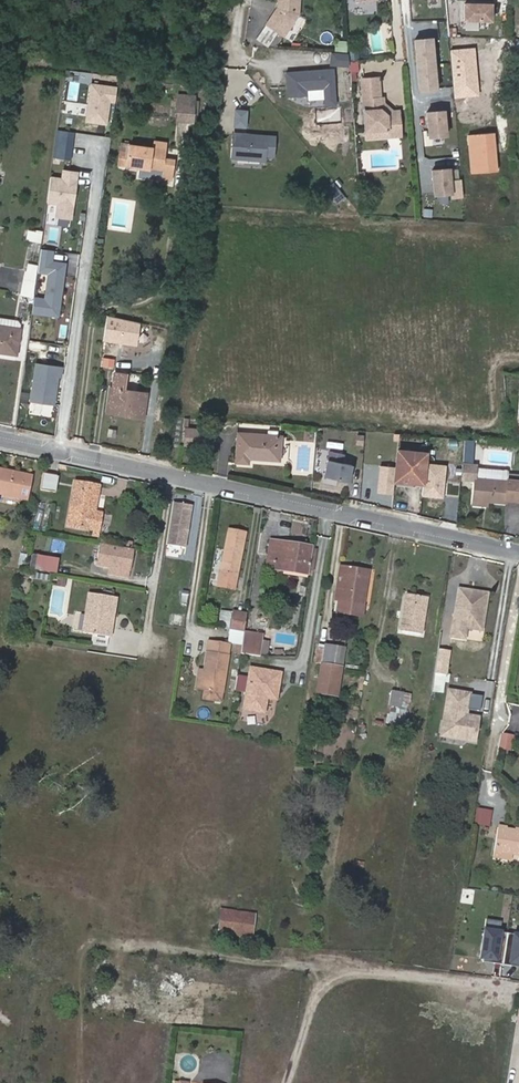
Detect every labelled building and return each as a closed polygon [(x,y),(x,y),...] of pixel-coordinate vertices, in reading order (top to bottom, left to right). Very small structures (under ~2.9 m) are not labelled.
[(267,25),(285,36),(299,14),(300,0),(279,0),(278,7),(267,25)] [(491,22),(492,5),(465,4),(464,21),(491,22)] [(439,91),(434,38),(414,40),(418,93),(439,91)] [(480,97),(477,48),(451,50),(453,98),(480,97)] [(332,52),(331,65),(349,66),(350,53),(332,52)] [(337,105),(334,70),(288,74),(290,98),(308,97),(307,89),(326,88),(327,105),(337,105)] [(389,134),(402,133),(400,108),(390,109),(384,104),(384,95),(381,95),(379,75),(362,76),(366,128),(376,127),(379,129),(388,128),(389,134)] [(244,85),(256,96),(261,91),(249,79),(244,85)] [(117,87),(91,83),(87,122),(109,125),(111,103),(115,104),(117,87)] [(195,97),(178,96),(177,121),(193,122),(195,97)] [(250,126),(250,112),(239,111),(238,125),(250,126)] [(447,136),(445,111),(427,113),(429,138),(447,136)] [(376,127),(366,128),(367,135),(389,134),(388,128),(379,129),(376,127)] [(72,159),(75,132),(58,130),(55,157),(72,159)] [(498,170),(496,150),(492,150),(492,144),(495,144),(494,132),(469,134),(471,172),(498,170)] [(279,136),(238,134),(237,158),(269,160),(270,155),(278,156),(279,136)] [(161,178),(171,179),(174,160),(164,158),(165,150),(130,145),(129,151),(127,165),(141,168),(162,171),(161,178)] [(127,165),(129,151),(120,150),(119,164),(127,165)] [(140,175),(161,178),(162,171),(141,168),(140,175)] [(452,194),(450,169),(432,171),(435,196),(452,194)] [(79,172),(62,170),(61,177),(51,176),(47,203),(57,205),(55,219),(73,221),(79,172)] [(43,232),(27,230),(26,240),(42,242),(43,232)] [(54,252),(41,250),(38,273),(48,275),(44,298),(35,297),(33,314),(60,317),(67,263),(53,261),(54,252)] [(22,293),(34,295),(38,265),(28,263),(27,271),(26,271),(22,293)] [(141,322),(108,316),(104,342),(137,348),(141,322)] [(20,328),(21,320),(0,318),(0,325),(20,328)] [(16,354),(20,328),(0,325),(0,352),(16,354)] [(152,351),(162,353),(165,339),(155,337),(152,351)] [(63,366),(35,362),(30,400),(57,404),(63,366)] [(125,409),(124,414),(143,417),(147,394),(124,391),(126,375),(115,373),(113,389),(110,388),(107,406),(125,409)] [(187,429),(186,444),(207,445),(208,430),(187,429)] [(281,436),(238,433),(236,462),(248,462),(248,458),(279,459),(281,436)] [(464,443),(454,442),(452,465),(462,466),(464,443)] [(422,498),(444,500),(447,466),(425,464),(426,454),(426,453),(398,450),(395,484),(423,487),(422,498)] [(350,483),(353,466),(343,464),(345,455),(331,453),(326,478),(350,483)] [(477,475),(478,467),(468,465),(467,474),(477,475)] [(393,495),(395,467),(380,466),(378,494),(393,495)] [(0,470),(0,492),(26,498),(31,477),(0,470)] [(57,475),(43,472),(40,489),(54,491),(57,475)] [(508,475),(507,482),(476,478),(474,499),(487,500),(505,502),(505,500),(517,501),(518,491),(518,475),(508,475)] [(91,530),(94,512),(99,486),(75,482),(68,525),(91,530)] [(191,504),(173,501),(166,544),(184,546),(191,504)] [(102,513),(94,512),(91,530),(98,531),(102,513)] [(245,533),(229,530),(218,587),(234,590),(245,533)] [(285,565),(310,569),(313,547),(271,541),(268,558),(275,559),(273,569),(284,571),(285,565)] [(129,570),(134,549),(100,543),(96,564),(108,567),(129,570)] [(34,555),(32,568),(58,572),(60,560),(34,555)] [(267,568),(273,569),(275,559),(268,558),(267,568)] [(284,571),(309,575),(310,569),(285,565),(284,571)] [(361,616),(368,570),(340,565),(338,577),(339,577),(342,578),(339,601),(337,611),(361,616)] [(128,577),(129,570),(108,567),(107,573),(128,577)] [(452,626),(466,628),(481,631),(486,600),(468,597),(469,591),(458,589),(452,626)] [(109,615),(112,596),(90,592),(84,632),(93,634),(109,636),(113,615),(109,615)] [(398,628),(402,628),(407,596),(404,595),(398,628)] [(427,599),(407,596),(402,628),(421,632),(427,599)] [(222,610),(220,627),(230,629),(233,611),(222,610)] [(233,611),(230,629),(244,631),(247,614),(233,611)] [(181,627),(184,615),(173,612),(170,624),(181,627)] [(466,628),(452,626),(451,637),(465,639),(466,628)] [(244,631),(230,629),(228,643),(231,644),(236,645),(242,646),(244,631)] [(245,631),(244,638),(263,640),(264,634),(245,631)] [(108,647),(109,636),(93,634),(91,645),(108,647)] [(244,638),(242,652),(260,656),(261,653),(267,654),(269,643),(262,643),(263,640),(244,638)] [(231,644),(228,643),(210,640),(205,668),(199,667),(196,689),(205,690),(203,700),(221,702),(231,644)] [(323,663),(325,645),(318,644),(316,662),(323,663)] [(325,645),(323,663),(342,666),(345,649),(325,645)] [(448,652),(437,651),(434,673),(444,674),(448,652)] [(342,666),(323,663),(318,692),(337,696),(342,666)] [(283,672),(249,667),(241,711),(265,715),(267,701),(277,703),(283,672)] [(444,674),(434,673),(432,685),(443,687),(444,674)] [(466,716),(470,691),(448,688),(441,733),(475,738),(478,718),(466,716)] [(388,722),(403,724),(407,695),(392,693),(388,722)] [(511,751),(514,735),(502,732),(498,748),(511,751)] [(491,810),(478,808),(475,824),(489,826),(491,810)] [(518,855),(518,830),(499,826),(494,856),(512,860),(513,853),(518,855)] [(252,937),(256,914),(222,910),(219,932),(252,937)] [(504,931),(485,928),(480,960),(500,963),(504,931)] [(513,932),(508,964),(518,966),(518,933),(513,932)] [(89,983),(88,993),(100,994),(100,984),(89,983)] [(181,1013),(196,1015),(198,1000),(182,998),(181,1013)] [(209,1003),(209,1016),(222,1015),(222,1003),(209,1003)]
